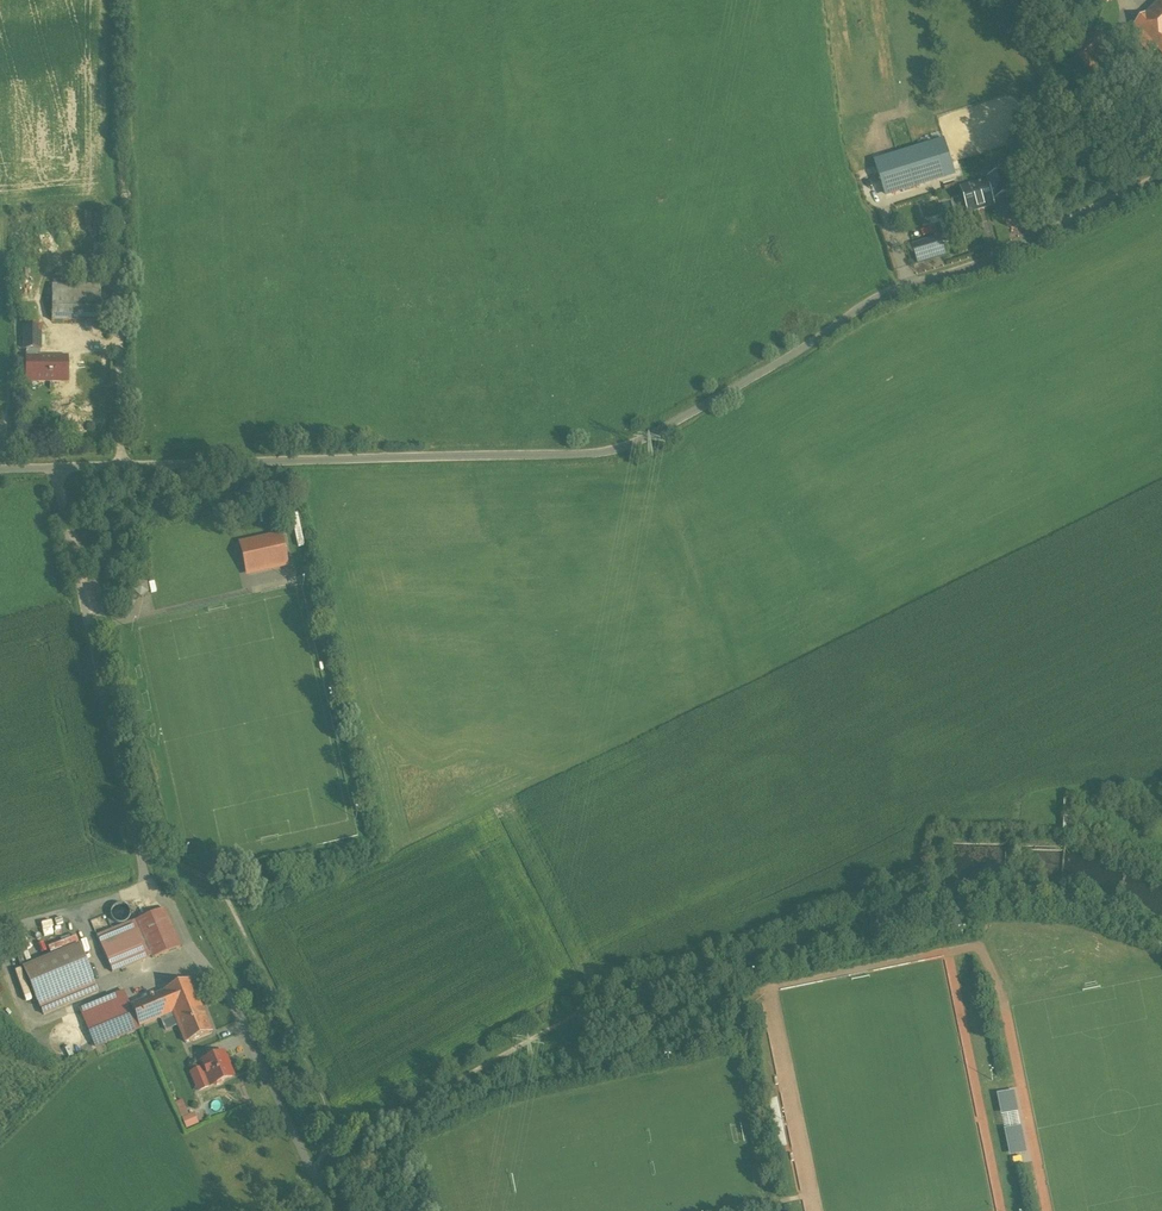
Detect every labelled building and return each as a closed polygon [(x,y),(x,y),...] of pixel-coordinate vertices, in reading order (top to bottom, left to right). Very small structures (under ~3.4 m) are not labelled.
[(1134,29),(1140,35),(1133,42),(1150,58),(1155,53),(1161,59),(1161,1),(1134,29)] [(923,155),(877,170),(885,195),(950,173),(944,156),(925,162),(923,155)] [(1003,174),(992,178),(994,184),(997,193),(995,194),(996,198),(1009,193),(1003,174)] [(993,205),(990,195),(995,194),(997,193),(994,184),(984,187),(983,183),(962,189),(969,212),(993,205)] [(956,189),(951,188),(948,198),(954,200),(956,189)] [(940,237),(913,246),(918,264),(946,255),(940,237)] [(101,287),(52,286),(52,321),(100,322),(101,287)] [(47,325),(39,325),(39,341),(47,341),(47,325)] [(47,341),(39,341),(39,348),(30,348),(30,387),(54,387),(54,341),(47,341)] [(289,515),(293,547),(303,546),(299,514),(289,515)] [(280,535),(240,544),(247,573),(258,571),(259,571),(275,567),(276,567),(287,564),(280,535)] [(1073,801),(1066,801),(1065,837),(1072,837),(1073,801)] [(119,905),(117,906),(115,907),(114,908),(112,910),(112,911),(111,913),(111,915),(111,917),(112,918),(113,920),(114,922),(116,923),(118,924),(120,924),(123,924),(124,923),(126,923),(127,922),(128,921),(129,919),(130,918),(130,916),(130,914),(130,913),(130,912),(129,910),(128,909),(127,908),(126,906),(124,906),(122,905),(120,905),(119,905)] [(164,909),(136,920),(136,921),(152,956),(153,958),(180,947),(164,909)] [(152,956),(136,921),(132,923),(146,958),(152,956)] [(132,923),(97,937),(112,973),(146,959),(146,958),(132,923)] [(79,945),(23,968),(38,1003),(93,980),(79,945)] [(93,980),(38,1003),(43,1016),(99,992),(93,980)] [(92,1022),(86,1025),(95,1046),(173,1013),(199,1003),(189,981),(164,991),(164,992),(131,1006),(92,1022)] [(124,992),(87,1008),(92,1022),(131,1006),(124,992)] [(199,1003),(173,1013),(186,1044),(211,1033),(199,1003)] [(223,1054),(202,1063),(204,1069),(191,1074),(199,1091),(213,1085),(216,1087),(222,1084),(223,1081),(232,1077),(223,1054)] [(775,1100),(771,1101),(781,1148),(785,1148),(775,1100)] [(194,1115),(183,1120),(187,1128),(198,1124),(194,1115)] [(1016,1124),(1007,1126),(1012,1150),(1022,1148),(1016,1124)]
